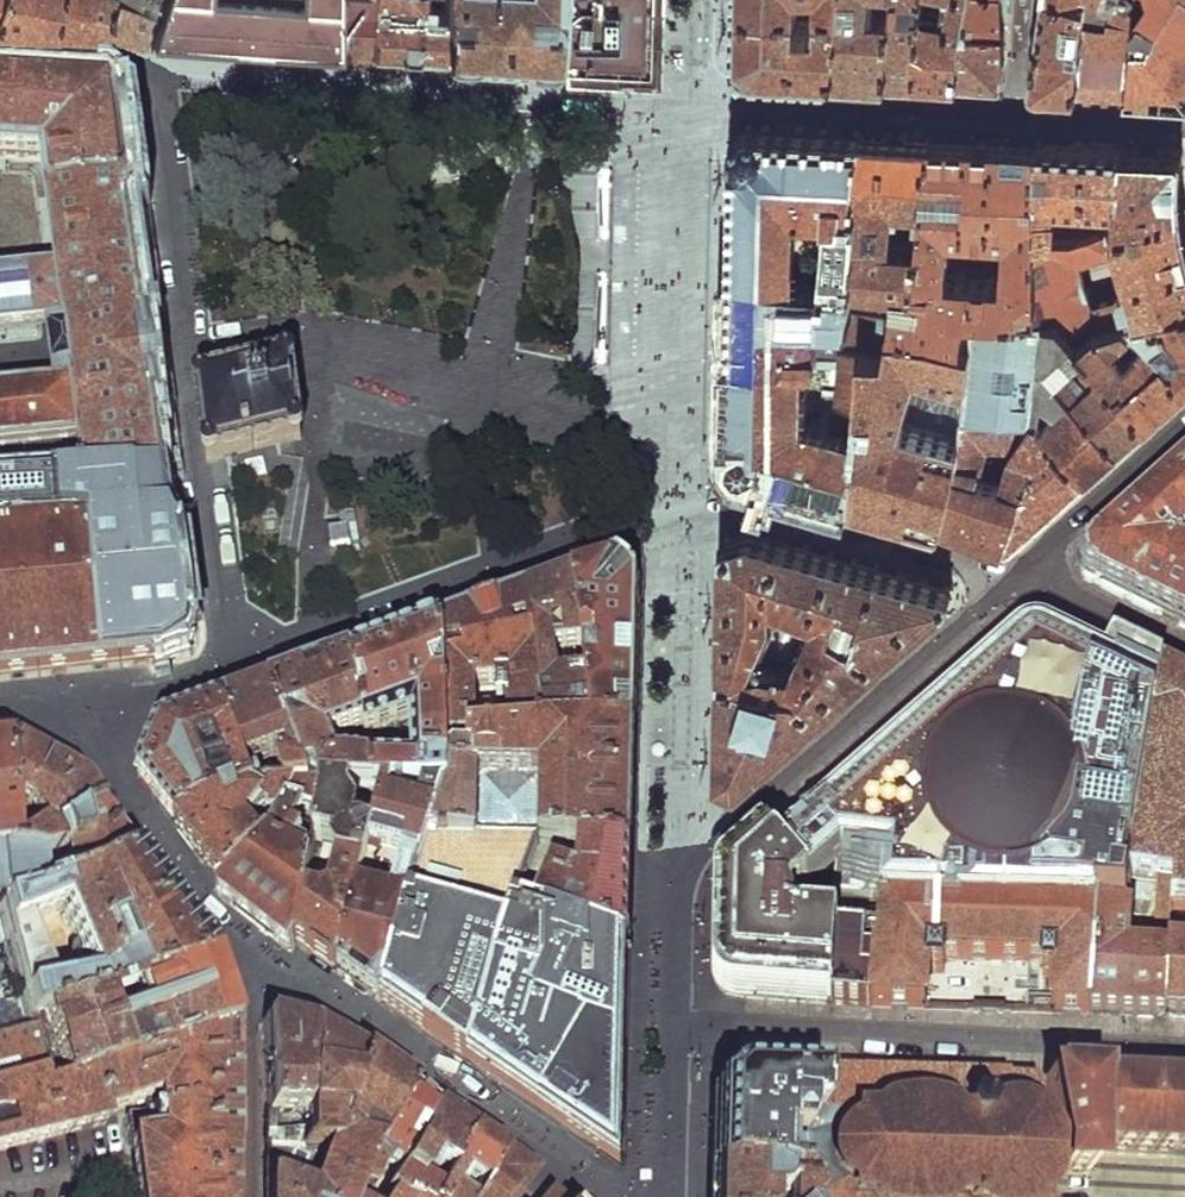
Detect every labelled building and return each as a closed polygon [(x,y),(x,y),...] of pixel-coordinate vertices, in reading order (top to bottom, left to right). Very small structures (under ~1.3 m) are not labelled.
[(18,19),(47,21),(54,0),(0,0),(0,18),(18,19)] [(145,26),(152,0),(54,0),(47,21),(97,23),(145,26)] [(330,37),(331,0),(152,0),(145,26),(165,27),(188,29),(238,32),(268,34),(300,36),(330,37)] [(365,0),(331,0),(330,37),(346,39),(363,40),(365,0)] [(443,45),(444,5),(439,2),(439,0),(365,0),(363,40),(405,42),(443,45)] [(439,2),(444,5),(443,45),(495,48),(550,51),(554,0),(439,0),(439,2)] [(550,51),(585,53),(617,55),(649,28),(650,0),(554,0),(550,51)] [(737,48),(750,64),(794,67),(833,69),(840,0),(816,0),(816,19),(796,17),(797,0),(739,0),(737,48)] [(888,72),(894,0),(840,0),(833,69),(861,70),(888,72)] [(913,74),(920,0),(894,0),(888,72),(901,73),(913,74)] [(958,77),(966,29),(1003,32),(1003,10),(1003,0),(920,0),(913,74),(939,76),(958,77)] [(1086,0),(1045,0),(1041,28),(1034,78),(1035,82),(1040,84),(1061,85),(1077,86),(1086,0)] [(1141,15),(1120,10),(1122,0),(1086,0),(1077,86),(1107,87),(1129,88),(1141,15)] [(1184,23),(1184,0),(1136,0),(1144,2),(1184,23)] [(1184,91),(1184,23),(1144,2),(1129,88),(1160,90),(1184,91)] [(1004,80),(1003,32),(966,29),(958,77),(982,78),(1004,80)] [(158,661),(160,665),(188,655),(189,652),(195,645),(198,640),(200,634),(200,627),(203,624),(191,546),(187,545),(182,533),(174,522),(165,468),(157,410),(159,409),(151,348),(148,328),(144,328),(128,217),(137,203),(138,190),(143,190),(130,111),(125,110),(120,99),(113,94),(112,90),(104,88),(103,90),(0,82),(0,157),(42,160),(57,269),(0,275),(0,333),(63,326),(67,355),(72,384),(0,391),(0,449),(80,439),(84,475),(0,481),(0,678),(158,661)] [(850,495),(852,496),(866,349),(850,349),(820,347),(822,313),(854,314),(854,310),(858,282),(863,207),(860,207),(863,129),(811,126),(772,124),(771,129),(766,124),(759,121),(751,121),(747,123),(742,125),(740,127),(736,133),(734,138),(734,146),(737,154),(732,154),(729,298),(727,397),(726,433),(730,433),(729,436),(728,438),(727,441),(726,444),(726,446),(727,449),(728,452),(729,455),(731,457),(733,459),(734,461),(736,462),(738,463),(741,464),(743,464),(745,464),(748,464),(750,464),(752,463),(755,462),(757,461),(755,466),(809,482),(850,495)] [(898,130),(863,129),(860,207),(863,207),(858,282),(890,283),(885,311),(854,310),(854,314),(850,349),(866,349),(891,350),(897,319),(904,282),(919,282),(922,227),(932,132),(898,130)] [(984,135),(932,132),(922,227),(919,282),(904,282),(897,319),(970,333),(974,311),(1035,314),(1036,279),(1003,277),(948,274),(950,230),(978,232),(1006,233),(1038,237),(1037,137),(984,135)] [(1037,137),(1038,237),(1068,234),(1102,226),(1105,202),(1120,200),(1124,143),(1081,140),(1037,137)] [(1179,146),(1124,143),(1120,200),(1105,202),(1102,226),(1184,203),(1183,175),(1183,150),(1179,146)] [(1108,320),(1184,297),(1184,208),(1184,203),(1102,226),(1068,234),(1038,237),(1006,233),(1003,277),(1036,279),(1035,314),(1060,316),(1082,339),(1108,320)] [(1108,320),(1082,339),(1085,343),(1148,414),(1150,416),(1170,398),(1184,385),(1184,297),(1108,320)] [(1077,351),(1085,343),(1082,339),(1060,316),(1035,314),(974,311),(970,333),(977,334),(969,373),(964,411),(1020,413),(1033,413),(1034,415),(1088,471),(1102,458),(1117,445),(1117,443),(1071,391),(1055,372),(1077,351)] [(942,521),(943,519),(962,425),(954,424),(953,431),(905,416),(922,360),(969,373),(977,334),(970,333),(897,319),(891,350),(866,349),(852,496),(884,505),(885,503),(898,507),(942,521)] [(1071,391),(1117,443),(1120,440),(1144,417),(1148,414),(1085,343),(1077,351),(1094,370),(1071,391)] [(212,382),(198,385),(207,462),(228,456),(235,454),(302,436),(290,361),(248,372),(217,380),(212,382)] [(974,531),(1006,543),(1033,461),(1017,448),(1005,480),(980,472),(991,441),(1000,436),(1015,436),(1022,420),(1020,413),(964,411),(962,425),(943,519),(974,531)] [(1033,461),(1006,543),(1026,525),(1026,522),(1047,505),(1077,478),(1081,478),(1088,471),(1034,415),(1017,448),(1033,461)] [(1079,564),(1083,573),(1087,578),(1162,614),(1184,625),(1184,554),(1184,553),(1184,552),(1184,463),(1153,492),(1150,492),(1133,508),(1081,559),(1079,564)] [(362,541),(359,511),(340,514),(342,529),(330,530),(331,538),(334,557),(335,567),(356,564),(355,557),(364,555),(362,541)] [(802,728),(908,634),(956,592),(955,583),(753,525),(724,533),(721,646),(719,769),(742,781),(802,728)] [(614,567),(576,580),(584,653),(588,684),(593,732),(632,729),(634,661),(636,581),(614,567)] [(593,732),(588,684),(559,687),(557,656),(584,653),(576,580),(546,591),(527,598),(545,737),(546,739),(593,735),(593,732)] [(481,614),(445,628),(455,747),(482,744),(478,688),(509,686),(513,740),(545,737),(527,598),(481,614)] [(886,900),(1103,908),(1126,909),(1127,892),(1128,878),(1129,871),(1130,849),(1134,827),(1164,665),(1117,641),(1108,654),(1056,632),(1048,628),(1039,627),(1025,630),(1015,635),(896,743),(776,850),(811,889),(886,900)] [(394,646),(353,661),(370,730),(371,734),(415,717),(420,762),(372,763),(376,790),(387,790),(451,790),(455,779),(455,747),(445,628),(394,646)] [(309,677),(271,690),(305,779),(316,777),(320,789),(323,790),(357,790),(376,790),(372,763),(343,764),(336,741),(370,730),(353,661),(309,677)] [(1164,665),(1134,827),(1130,849),(1129,871),(1137,872),(1174,874),(1184,874),(1184,676),(1164,665)] [(243,700),(222,707),(255,796),(265,791),(258,769),(283,760),(286,766),(281,768),(278,777),(285,791),(297,791),(309,790),(305,779),(271,690),(251,697),(243,700)] [(153,798),(175,826),(220,803),(229,817),(237,813),(241,809),(240,804),(244,800),(255,796),(222,707),(186,720),(159,730),(137,777),(153,798)] [(630,795),(632,729),(593,732),(593,735),(546,739),(545,737),(513,740),(482,744),(455,747),(455,779),(451,790),(434,853),(411,906),(508,935),(524,889),(539,847),(577,847),(629,848),(630,795)] [(0,746),(0,764),(6,829),(16,809),(23,812),(37,835),(8,851),(9,854),(18,854),(18,858),(31,860),(77,849),(71,823),(91,811),(73,786),(37,766),(0,746)] [(35,894),(31,860),(18,858),(18,854),(9,854),(8,851),(6,829),(0,764),(0,904),(35,894)] [(316,841),(323,790),(320,789),(309,790),(297,791),(281,828),(275,844),(267,850),(219,894),(257,923),(293,951),(296,946),(308,895),(323,898),(327,893),(331,893),(340,860),(334,853),(336,843),(316,841)] [(317,961),(339,975),(369,857),(363,855),(359,843),(348,827),(357,790),(323,790),(316,841),(336,843),(334,853),(340,860),(331,893),(327,893),(323,898),(308,895),(296,946),(317,961)] [(372,997),(381,1003),(411,906),(434,853),(451,790),(387,790),(369,857),(339,975),(359,988),(372,997)] [(221,884),(219,894),(267,850),(253,841),(266,819),(281,828),(297,791),(285,791),(265,791),(255,796),(244,800),(240,804),(241,809),(237,813),(229,817),(220,803),(175,826),(198,854),(221,884)] [(100,822),(91,811),(71,823),(77,849),(109,833),(100,822)] [(31,860),(35,894),(49,891),(125,855),(117,844),(109,833),(77,849),(31,860)] [(886,900),(811,889),(776,850),(769,842),(745,862),(719,885),(718,942),(717,973),(718,979),(723,988),(730,995),(803,1001),(870,1005),(886,900)] [(561,926),(626,947),(627,891),(629,852),(629,848),(577,847),(577,882),(550,874),(536,919),(561,926)] [(164,906),(125,855),(49,891),(35,894),(0,904),(0,912),(28,1018),(208,964),(191,941),(164,906)] [(1160,951),(1170,951),(1170,944),(1171,929),(1172,901),(1174,874),(1137,872),(1136,878),(1159,879),(1158,893),(1157,932),(1160,951)] [(1174,874),(1172,901),(1184,902),(1184,874),(1174,874)] [(1158,893),(1159,879),(1136,878),(1128,878),(1127,892),(1158,893)] [(528,890),(524,889),(508,935),(411,906),(381,1003),(413,1025),(577,1137),(620,1167),(622,1114),(622,1099),(622,1086),(623,1043),(532,1012),(561,926),(536,919),(528,890)] [(1103,908),(886,900),(870,1005),(895,1006),(927,1008),(930,975),(942,974),(944,961),(1045,965),(1045,978),(1055,979),(1052,1000),(1052,1012),(1070,1012),(1091,1013),(1103,908)] [(1123,1015),(1155,1017),(1160,951),(1129,950),(1126,909),(1103,908),(1091,1013),(1123,1015)] [(31,1034),(28,1018),(0,912),(0,1043),(31,1034)] [(626,947),(561,926),(532,1012),(623,1043),(624,1006),(626,947)] [(1184,944),(1184,929),(1171,929),(1170,944),(1184,944)] [(1170,944),(1170,951),(1167,1017),(1184,1018),(1184,944),(1170,944)] [(1155,1017),(1167,1017),(1170,951),(1160,951),(1155,1017)] [(210,971),(208,964),(28,1018),(31,1034),(42,1079),(60,1075),(64,1083),(139,1059),(132,1038),(146,1033),(154,1054),(230,1031),(228,1023),(210,971)] [(1052,1012),(1052,1000),(1028,999),(1026,1011),(1052,1012)] [(283,1025),(263,1019),(267,1113),(304,1107),(304,1131),(267,1131),(266,1155),(266,1162),(350,1196),(363,1160),(407,1095),(383,1078),(363,1063),(315,1034),(283,1025)] [(230,1129),(230,1031),(154,1054),(139,1059),(64,1083),(60,1075),(42,1079),(31,1034),(0,1043),(0,1146),(103,1122),(102,1114),(141,1102),(143,1111),(126,1115),(132,1161),(136,1196),(230,1196),(230,1129)] [(146,1033),(132,1038),(139,1059),(154,1054),(146,1033)] [(818,1107),(818,1076),(772,1075),(729,1073),(714,1086),(714,1120),(713,1129),(713,1170),(771,1171),(807,1179),(803,1162),(791,1162),(791,1147),(804,1146),(808,1129),(813,1118),(818,1107)] [(818,1076),(818,1107),(813,1118),(808,1129),(804,1146),(803,1162),(807,1179),(809,1185),(814,1194),(815,1196),(1044,1196),(1049,1174),(1051,1158),(1050,1149),(1041,1134),(1037,1124),(1030,1082),(962,1080),(833,1076),(818,1076)] [(1099,1084),(1054,1082),(1051,1083),(1045,1083),(1054,1120),(1062,1144),(1060,1178),(1091,1179),(1093,1151),(1101,1151),(1184,1155),(1184,1088),(1099,1084)] [(407,1095),(363,1160),(350,1196),(368,1196),(379,1169),(393,1176),(433,1113),(421,1104),(407,1095)] [(433,1113),(393,1176),(382,1195),(386,1196),(432,1196),(414,1187),(424,1167),(444,1179),(467,1137),(450,1125),(433,1113)] [(501,1160),(485,1149),(467,1137),(444,1179),(435,1196),(453,1196),(458,1187),(469,1194),(467,1196),(477,1196),(501,1160)] [(477,1196),(518,1196),(525,1188),(524,1176),(513,1169),(501,1160),(477,1196)] [(350,1196),(266,1162),(266,1196),(350,1196)] [(713,1170),(712,1196),(815,1196),(814,1194),(809,1185),(807,1179),(771,1171),(713,1170)]
